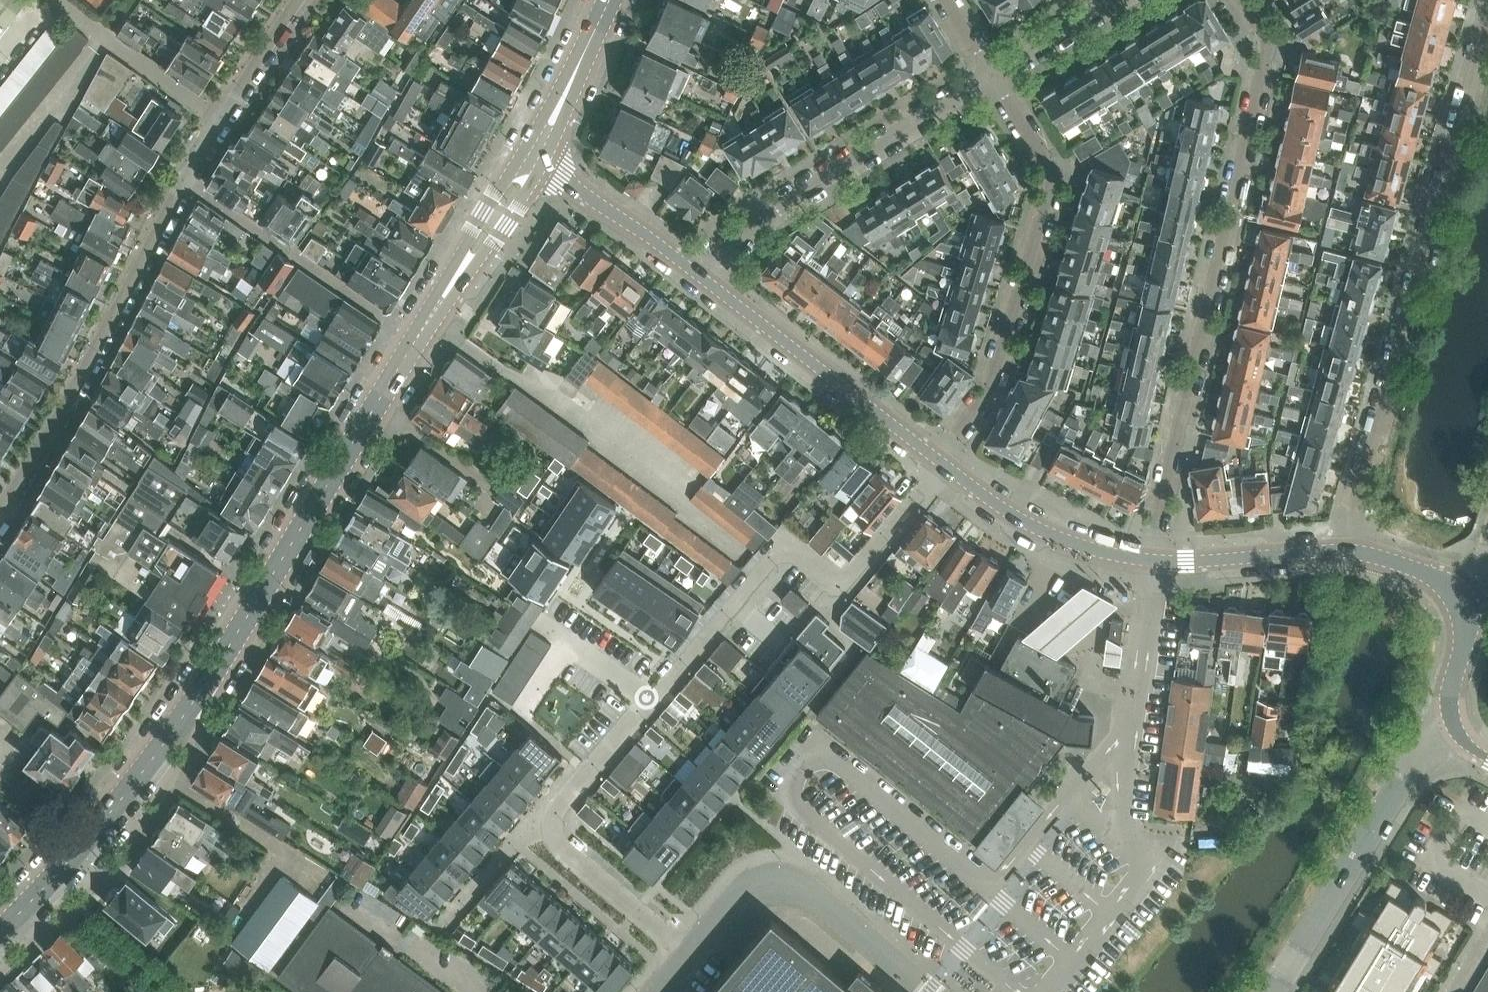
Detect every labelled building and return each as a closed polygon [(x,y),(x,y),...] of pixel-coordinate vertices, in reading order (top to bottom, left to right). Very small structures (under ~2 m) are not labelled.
[(5,28),(27,0),(0,0),(0,23),(5,28)] [(247,0),(210,0),(244,22),(255,5),(247,0)] [(461,0),(407,0),(403,6),(395,0),(368,0),(363,8),(389,27),(409,41),(415,31),(426,39),(440,18),(446,22),(461,0)] [(556,9),(537,0),(496,0),(511,11),(545,32),(556,9)] [(556,9),(560,0),(537,0),(556,9)] [(658,21),(693,37),(699,24),(710,30),(715,20),(673,0),(668,0),(664,8),(664,7),(661,8),(658,15),(659,18),(658,21)] [(808,12),(815,15),(821,1),(823,2),(824,0),(814,0),(808,12)] [(836,8),(844,12),(847,5),(859,10),(875,0),(839,0),(836,8)] [(982,6),(985,4),(994,18),(997,16),(999,19),(1010,12),(1008,10),(1019,3),(1017,0),(978,0),(982,6)] [(1225,70),(1230,72),(1236,49),(1206,0),(1197,0),(1186,7),(1188,10),(1205,38),(1225,70)] [(1289,6),(1294,14),(1292,18),(1302,35),(1329,18),(1320,3),(1325,0),(1298,0),(1289,6)] [(1416,9),(1447,18),(1450,8),(1453,6),(1455,1),(1454,0),(1419,0),(1418,0),(1403,0),(1402,0),(1391,0),(1390,2),(1416,9)] [(465,1),(461,6),(476,20),(486,28),(492,31),(502,36),(533,54),(543,36),(512,18),(507,28),(471,4),(465,1)] [(373,47),(384,31),(347,4),(335,21),(369,44),(373,47)] [(912,22),(915,27),(933,56),(935,59),(953,48),(925,4),(908,15),(912,22)] [(198,7),(193,14),(232,41),(242,25),(214,6),(209,14),(198,7)] [(1447,18),(1416,9),(1413,22),(1398,18),(1395,27),(1410,31),(1441,40),(1444,30),(1447,28),(1449,23),(1447,20),(1447,18)] [(1185,50),(1197,42),(1211,64),(1218,75),(1225,70),(1205,38),(1188,10),(1180,15),(1178,12),(1167,19),(1169,22),(1167,23),(1185,50)] [(199,28),(194,37),(222,56),(232,41),(193,14),(188,21),(199,28)] [(454,18),(449,24),(457,29),(462,23),(454,18)] [(139,49),(150,33),(149,33),(128,19),(117,35),(139,49)] [(476,20),(471,28),(482,34),(486,28),(476,20)] [(369,44),(335,21),(324,37),(355,58),(363,46),(367,48),(369,44)] [(693,37),(658,21),(657,23),(656,23),(653,24),(650,30),(651,33),(652,34),(648,43),(695,66),(700,55),(687,49),(693,37)] [(1147,35),(1165,62),(1177,55),(1190,76),(1198,71),(1185,50),(1167,23),(1160,27),(1158,24),(1147,31),(1148,34),(1147,35)] [(1302,35),(1309,46),(1327,35),(1320,23),(1302,35)] [(449,24),(437,41),(445,47),(457,29),(449,24)] [(753,33),(765,39),(770,30),(758,24),(753,33)] [(75,57),(90,38),(73,25),(62,39),(58,43),(75,57)] [(155,25),(149,33),(162,41),(210,74),(222,56),(194,37),(189,34),(182,43),(155,25)] [(886,41),(874,48),(894,80),(895,80),(899,81),(906,77),(907,73),(914,68),(896,39),(887,26),(880,30),(886,41)] [(915,27),(896,39),(914,68),(915,68),(919,69),(926,65),(926,61),(933,56),(915,27)] [(0,89),(0,116),(7,107),(15,98),(22,89),(29,80),(36,71),(44,61),(51,52),(58,43),(62,39),(49,29),(0,89)] [(1437,54),(1438,51),(1439,46),(1440,44),(1441,40),(1410,31),(1409,35),(1394,31),(1389,30),(1387,39),(1392,40),(1407,45),(1403,57),(1403,58),(1434,66),(1434,65),(1438,63),(1439,58),(1437,54)] [(487,39),(483,47),(493,52),(492,54),(523,71),(533,54),(502,36),(492,31),(487,39)] [(305,47),(338,69),(348,76),(353,69),(343,62),(348,55),(314,33),(305,47)] [(765,39),(753,33),(749,42),(761,48),(765,39)] [(1128,47),(1127,48),(1144,75),(1157,67),(1170,89),(1178,84),(1165,62),(1147,35),(1139,40),(1138,37),(1127,44),(1128,47)] [(854,61),(874,93),(875,92),(879,94),(886,90),(886,85),(894,80),(874,48),(868,38),(860,43),(866,53),(854,61)] [(201,86),(202,87),(210,74),(162,41),(157,49),(172,59),(166,68),(196,88),(197,87),(201,86)] [(68,66),(75,57),(58,43),(51,52),(68,66)] [(788,45),(766,59),(773,70),(794,57),(788,45)] [(297,59),(296,60),(330,82),(334,76),(354,89),(359,83),(348,76),(338,69),(305,47),(302,52),(299,51),(296,56),(297,59)] [(1108,59),(1107,60),(1124,88),(1137,80),(1144,92),(1151,87),(1144,75),(1127,48),(1119,52),(1118,49),(1106,56),(1108,59)] [(874,93),(854,61),(847,50),(839,55),(846,66),(834,73),(854,105),(855,105),(859,106),(866,102),(866,98),(874,93)] [(1298,78),(1333,86),(1360,93),(1363,80),(1363,76),(1352,73),(1350,80),(1347,79),(1348,77),(1340,74),(1342,63),(1315,56),(1316,52),(1304,50),(1301,63),(1297,66),(1296,72),(1298,76),(1298,78)] [(678,68),(643,51),(639,61),(638,61),(635,62),(632,68),(633,71),(634,71),(633,74),(671,92),(677,79),(682,81),(686,72),(678,68)] [(60,75),(68,66),(51,52),(44,61),(60,75)] [(513,89),(482,71),(466,62),(467,61),(453,53),(448,62),(478,79),(473,87),(472,88),(504,107),(504,106),(513,89)] [(1401,67),(1397,80),(1397,81),(1428,89),(1428,87),(1432,85),(1433,80),(1431,76),(1434,66),(1403,58),(1403,57),(1388,53),(1386,63),(1401,67)] [(467,61),(466,62),(482,71),(513,89),(523,71),(492,54),(487,63),(473,56),(471,59),(469,58),(467,61)] [(330,82),(296,60),(287,74),(341,109),(345,102),(326,89),(330,82)] [(1088,72),(1086,73),(1104,100),(1116,93),(1124,104),(1125,103),(1131,113),(1137,109),(1124,88),(1107,60),(1099,65),(1097,62),(1086,69),(1088,72)] [(53,84),(60,75),(44,61),(36,71),(53,84)] [(825,78),(813,86),(832,118),(834,118),(838,119),(845,115),(845,111),(854,105),(834,73),(827,63),(819,68),(825,78)] [(127,80),(101,64),(84,96),(114,118),(122,107),(112,100),(127,80)] [(46,93),(53,84),(36,71),(29,80),(46,93)] [(1395,88),(1391,102),(1422,111),(1422,110),(1425,108),(1427,100),(1426,97),(1428,89),(1397,81),(1397,80),(1364,71),(1363,76),(1363,80),(1395,88)] [(1068,84),(1066,85),(1080,108),(1083,113),(1096,105),(1117,138),(1124,133),(1104,100),(1086,73),(1078,78),(1077,75),(1066,81),(1068,84)] [(342,110),(341,109),(287,74),(278,88),(310,108),(312,109),(317,102),(338,116),(342,110)] [(622,96),(656,113),(661,102),(665,104),(671,92),(633,74),(632,76),(631,76),(628,77),(625,83),(626,86),(627,87),(622,96)] [(732,77),(728,86),(740,92),(744,83),(732,77)] [(378,83),(372,92),(389,104),(398,90),(380,79),(378,83)] [(39,102),(46,93),(29,80),(22,89),(39,102)] [(442,80),(436,91),(461,105),(460,106),(493,126),(504,107),(472,88),(473,87),(472,87),(467,94),(442,80)] [(811,132),(812,131),(816,133),(823,128),(823,124),(832,118),(813,86),(810,81),(810,82),(789,95),(788,94),(811,132)] [(1291,105),(1292,106),(1330,115),(1333,105),(1326,103),(1329,90),(1296,82),(1296,85),(1292,87),(1291,93),(1293,96),(1291,105)] [(773,85),(764,91),(770,101),(779,95),(773,85)] [(1080,108),(1066,85),(1058,90),(1056,87),(1045,94),(1046,97),(1044,98),(1062,126),(1076,118),(1083,129),(1090,139),(1075,148),(1081,159),(1102,146),(1089,125),(1091,125),(1083,113),(1080,108)] [(740,92),(728,86),(724,96),(735,101),(740,92)] [(269,102),(268,103),(300,123),(304,116),(317,125),(322,116),(312,109),(310,108),(278,88),(275,93),(271,94),(268,99),(269,102)] [(31,111),(39,102),(22,89),(15,98),(31,111)] [(436,91),(430,101),(455,115),(439,144),(471,164),(483,143),(486,142),(490,135),(489,132),(493,126),(460,106),(461,105),(436,91)] [(133,127),(163,146),(182,116),(166,105),(165,105),(153,97),(133,127)] [(1182,120),(1214,128),(1218,114),(1221,112),(1221,109),(1219,106),(1220,105),(1216,104),(1217,100),(1206,97),(1205,101),(1188,97),(1182,120)] [(24,120),(31,111),(15,98),(7,107),(24,120)] [(1389,111),(1385,124),(1416,133),(1416,132),(1419,130),(1421,123),(1419,119),(1422,111),(1391,102),(1376,98),(1374,106),(1389,111)] [(300,123),(268,103),(258,118),(290,138),(294,132),(325,152),(330,144),(300,123)] [(767,120),(784,147),(789,149),(795,145),(796,140),(804,135),(784,103),(775,109),(777,114),(767,120)] [(1166,116),(1174,118),(1176,105),(1166,110),(1166,116)] [(611,129),(645,145),(651,133),(656,123),(622,106),(617,116),(613,117),(610,123),(612,126),(611,129)] [(1287,126),(1287,128),(1318,135),(1321,123),(1328,125),(1330,115),(1292,106),(1290,115),(1287,117),(1286,123),(1287,126)] [(24,120),(7,107),(0,116),(17,129),(24,120)] [(1352,109),(1341,107),(1338,117),(1350,119),(1352,109)] [(1155,117),(1150,109),(1141,114),(1146,122),(1155,117)] [(366,126),(374,131),(382,117),(375,112),(366,126)] [(17,129),(0,116),(0,131),(9,139),(17,129)] [(746,133),(766,163),(777,156),(775,153),(784,147),(767,120),(764,116),(755,122),(757,126),(746,133)] [(1350,119),(1338,117),(1336,126),(1348,129),(1350,119)] [(290,138),(258,118),(249,133),(247,133),(275,151),(280,154),(284,147),(315,167),(320,159),(290,138)] [(1214,129),(1214,128),(1182,120),(1179,134),(1163,130),(1161,139),(1177,142),(1209,150),(1212,137),(1215,135),(1216,132),(1214,129)] [(1383,133),(1379,147),(1410,155),(1410,154),(1413,152),(1415,145),(1413,142),(1416,133),(1385,124),(1370,120),(1367,129),(1383,133)] [(56,121),(21,168),(36,176),(63,124),(56,121)] [(723,142),(730,137),(722,125),(719,134),(723,142)] [(374,131),(366,126),(357,140),(367,146),(374,131)] [(119,145),(150,167),(161,150),(129,128),(119,145)] [(1282,149),(1281,150),(1313,158),(1316,145),(1331,149),(1333,139),(1318,135),(1287,128),(1284,137),(1282,139),(1281,146),(1282,149)] [(604,142),(605,142),(600,151),(635,168),(640,157),(645,145),(611,129),(610,131),(609,131),(606,132),(603,138),(604,142)] [(9,139),(0,131),(0,146),(2,148),(9,139)] [(703,140),(714,145),(719,136),(707,131),(703,140)] [(958,147),(971,167),(998,151),(993,143),(994,138),(991,132),(986,132),(986,131),(958,147)] [(275,151),(247,133),(244,133),(243,132),(237,144),(234,144),(281,175),(285,178),(290,171),(269,157),(275,151)] [(766,163),(746,133),(736,140),(733,136),(730,137),(723,142),(743,173),(752,167),(754,171),(766,163)] [(109,139),(100,154),(140,182),(150,167),(119,145),(109,139)] [(714,145),(703,140),(698,149),(710,155),(714,145)] [(1120,141),(1089,159),(1094,167),(1125,177),(1127,171),(1139,174),(1142,163),(1131,160),(1120,141)] [(82,142),(76,150),(92,160),(106,170),(101,177),(130,198),(140,182),(100,154),(82,142)] [(1177,142),(1172,165),(1204,172),(1207,159),(1210,158),(1211,154),(1209,152),(1209,150),(1177,142)] [(1376,155),(1373,169),(1403,177),(1404,177),(1407,175),(1409,167),(1407,164),(1410,155),(1379,147),(1364,143),(1361,151),(1376,155)] [(231,145),(224,156),(259,180),(263,173),(277,183),(281,175),(234,144),(231,145)] [(419,165),(463,192),(475,174),(430,146),(419,165)] [(1278,163),(1276,173),(1308,180),(1323,184),(1325,175),(1310,171),(1313,158),(1281,150),(1281,152),(1279,154),(1277,160),(1278,163)] [(971,167),(983,187),(1010,170),(1005,162),(1006,157),(1003,152),(998,151),(971,167)] [(651,175),(662,182),(675,158),(662,152),(651,175)] [(1156,161),(1165,163),(1167,155),(1158,153),(1156,161)] [(51,154),(41,175),(44,176),(55,183),(66,162),(55,156),(52,155),(51,154)] [(224,156),(215,170),(259,201),(264,193),(255,187),(259,180),(224,156)] [(688,164),(675,158),(662,182),(673,188),(688,164)] [(1403,177),(1373,169),(1347,162),(1344,170),(1370,177),(1366,192),(1397,200),(1398,198),(1401,197),(1403,189),(1401,186),(1403,177)] [(920,175),(919,176),(935,203),(936,203),(948,196),(957,210),(965,205),(939,163),(932,168),(930,165),(918,172),(920,175)] [(1204,172),(1172,165),(1167,187),(1199,194),(1202,181),(1205,180),(1206,176),(1204,174),(1204,172)] [(707,178),(728,195),(738,183),(716,166),(707,178)] [(1119,199),(1136,204),(1139,196),(1121,191),(1125,177),(1094,167),(1093,170),(1090,171),(1088,178),(1090,181),(1087,189),(1119,199)] [(21,168),(15,176),(31,185),(36,176),(21,168)] [(259,201),(215,170),(207,184),(251,215),(259,201)] [(1010,170),(983,187),(990,199),(999,214),(1009,217),(1016,194),(1012,187),(1018,184),(1018,183),(1019,178),(1015,172),(1010,170)] [(687,171),(667,198),(669,199),(668,200),(669,204),(674,207),(678,208),(690,217),(691,216),(693,218),(700,209),(702,210),(708,202),(706,200),(714,191),(687,171)] [(307,176),(303,180),(309,185),(314,177),(308,173),(307,176)] [(1161,186),(1163,177),(1148,173),(1147,182),(1161,186)] [(1270,195),(1270,196),(1317,207),(1319,198),(1305,195),(1308,180),(1276,173),(1276,174),(1273,177),(1272,183),(1273,186),(1271,195),(1270,195)] [(15,176),(10,185),(26,195),(31,185),(15,176)] [(937,222),(938,221),(945,217),(936,203),(935,203),(919,176),(917,177),(914,179),(912,180),(910,177),(898,185),(900,188),(898,189),(915,216),(928,208),(937,222)] [(321,204),(313,199),(315,196),(313,194),(322,182),(314,177),(309,185),(304,192),(295,204),(287,216),(291,219),(280,235),(293,244),(321,204)] [(433,179),(421,199),(449,216),(455,206),(454,202),(459,195),(433,179)] [(10,185),(4,194),(21,204),(26,195),(10,185)] [(74,195),(125,223),(134,206),(99,186),(94,196),(78,187),(74,195)] [(1199,194),(1167,187),(1167,188),(1168,188),(1165,199),(1156,197),(1156,199),(1146,197),(1144,206),(1163,209),(1194,217),(1197,203),(1200,201),(1201,198),(1199,195),(1199,194)] [(907,221),(915,234),(923,229),(915,216),(898,189),(898,188),(896,190),(893,192),(890,193),(888,190),(877,197),(879,200),(878,201),(895,229),(907,221)] [(1119,199),(1087,189),(1087,190),(1084,189),(1080,203),(1083,204),(1080,212),(1112,221),(1119,199)] [(259,221),(280,235),(291,219),(287,216),(295,204),(279,192),(259,221)] [(0,201),(0,204),(16,213),(21,204),(4,194),(0,201)] [(1317,207),(1270,196),(1268,205),(1264,207),(1263,213),(1265,217),(1264,219),(1297,227),(1300,214),(1315,217),(1317,207)] [(244,230),(198,198),(188,217),(217,236),(223,225),(240,237),(244,230)] [(406,206),(394,199),(389,206),(409,218),(434,234),(439,227),(443,226),(449,216),(421,199),(414,210),(406,205),(406,206)] [(1330,215),(1389,232),(1392,222),(1395,220),(1397,213),(1395,210),(1396,208),(1364,200),(1360,214),(1341,208),(1342,205),(1333,202),(1330,215)] [(895,229),(878,201),(870,206),(868,203),(857,210),(859,213),(857,214),(860,219),(842,230),(860,245),(872,238),(874,242),(887,234),(895,247),(903,242),(895,229)] [(59,210),(121,244),(130,226),(125,223),(98,209),(94,218),(64,202),(59,210)] [(11,222),(16,213),(0,204),(0,216),(11,222)] [(59,210),(56,208),(50,217),(69,227),(65,236),(112,262),(121,244),(59,210)] [(1148,229),(1158,231),(1188,239),(1192,225),(1195,223),(1195,220),(1193,217),(1194,217),(1163,209),(1160,222),(1150,220),(1150,221),(1148,229)] [(975,210),(968,233),(998,242),(1005,220),(975,210)] [(1076,226),(1073,235),(1105,244),(1105,245),(1118,249),(1123,251),(1128,252),(1130,245),(1120,242),(1120,240),(1107,236),(1112,221),(1080,212),(1080,214),(1077,213),(1073,225),(1076,226)] [(434,240),(400,219),(394,215),(387,226),(380,221),(375,228),(389,237),(423,258),(434,240)] [(1387,241),(1389,232),(1330,215),(1322,244),(1330,246),(1336,227),(1355,232),(1351,247),(1351,246),(1383,255),(1384,253),(1387,251),(1389,245),(1387,241)] [(6,232),(11,222),(0,216),(0,228),(6,232)] [(212,245),(217,236),(188,217),(179,235),(221,262),(225,253),(212,245)] [(364,246),(378,254),(412,275),(423,258),(389,237),(375,228),(361,218),(356,226),(371,236),(364,246)] [(567,248),(578,233),(578,232),(561,219),(559,219),(530,268),(555,287),(578,256),(567,248)] [(1150,221),(1140,219),(1139,227),(1148,229),(1150,221)] [(318,221),(311,233),(322,239),(329,227),(318,221)] [(1290,249),(1294,235),(1262,227),(1262,229),(1258,230),(1256,237),(1259,241),(1257,250),(1302,261),(1305,262),(1313,264),(1315,255),(1290,249)] [(1158,231),(1152,253),(1183,260),(1186,247),(1189,245),(1190,242),(1188,239),(1158,231)] [(112,262),(65,236),(59,233),(56,239),(78,251),(77,252),(80,254),(74,266),(103,280),(109,268),(112,262)] [(592,244),(578,233),(567,248),(578,256),(583,260),(574,272),(592,286),(613,259),(610,257),(611,254),(604,249),(601,250),(592,243),(592,244)] [(998,242),(968,233),(961,255),(991,264),(994,257),(998,254),(1000,248),(998,244),(998,242)] [(785,291),(807,263),(806,263),(805,264),(798,258),(801,254),(808,259),(807,261),(810,264),(819,253),(816,250),(822,242),(812,234),(798,252),(788,245),(783,251),(782,251),(778,257),(776,256),(765,270),(766,276),(785,291)] [(217,268),(221,262),(179,235),(169,254),(198,272),(204,260),(217,268)] [(1098,267),(1098,268),(1117,274),(1123,251),(1073,235),(1073,236),(1070,235),(1066,248),(1069,249),(1067,257),(1098,267)] [(328,247),(312,237),(303,251),(317,261),(328,247)] [(953,243),(942,240),(940,249),(950,252),(953,243)] [(1134,240),(1132,248),(1143,250),(1144,242),(1134,240)] [(363,269),(401,293),(412,275),(378,254),(364,246),(357,241),(346,258),(364,269),(363,269)] [(262,267),(274,250),(264,243),(253,260),(262,267)] [(925,250),(921,243),(911,250),(916,258),(925,250)] [(1340,262),(1342,253),(1324,248),(1322,257),(1340,262)] [(1252,273),(1283,280),(1286,266),(1304,270),(1305,262),(1302,261),(1257,250),(1255,259),(1251,261),(1249,267),(1252,271),(1252,273)] [(0,257),(0,273),(2,274),(11,255),(3,251),(0,257)] [(804,305),(841,257),(834,252),(819,272),(807,263),(785,291),(788,293),(788,296),(793,300),(796,299),(804,305)] [(278,253),(246,299),(255,305),(267,286),(275,292),(294,264),(278,253)] [(1152,253),(1147,275),(1178,282),(1181,269),(1184,267),(1185,264),(1183,261),(1183,260),(1152,253)] [(914,265),(918,266),(954,277),(985,286),(987,278),(991,276),(993,270),(991,265),(991,264),(961,255),(957,269),(921,258),(914,265)] [(866,277),(877,262),(870,256),(844,291),(822,319),(822,320),(830,325),(830,329),(835,332),(838,332),(841,334),(862,306),(867,298),(855,289),(865,276),(866,277)] [(1353,256),(1346,279),(1375,287),(1378,284),(1380,276),(1379,272),(1381,264),(1353,256)] [(820,318),(822,319),(843,291),(832,281),(847,262),(841,257),(804,305),(812,311),(812,315),(817,318),(820,318)] [(1098,267),(1067,257),(1066,259),(1063,258),(1059,271),(1062,271),(1059,281),(1104,294),(1107,285),(1093,281),(1098,268),(1098,267)] [(363,269),(364,269),(346,258),(344,262),(355,270),(347,282),(385,308),(385,309),(392,307),(401,293),(363,269)] [(157,276),(185,293),(190,283),(208,294),(212,286),(166,259),(157,276)] [(45,262),(41,271),(65,284),(94,298),(97,293),(97,292),(103,280),(74,266),(69,276),(45,262)] [(602,296),(609,302),(610,302),(621,288),(623,284),(622,284),(631,273),(628,271),(627,268),(622,264),(619,264),(616,262),(591,294),(599,300),(602,296)] [(1139,265),(1129,262),(1126,270),(1135,272),(1135,271),(1137,272),(1139,265)] [(901,274),(913,284),(918,266),(914,265),(913,265),(901,274)] [(299,268),(286,287),(372,340),(382,324),(369,315),(345,299),(318,281),(299,268)] [(94,298),(65,284),(41,271),(38,277),(62,290),(56,302),(85,316),(91,304),(94,298)] [(1346,279),(1318,271),(1316,280),(1333,284),(1329,298),(1332,299),(1340,302),(1368,309),(1369,309),(1372,306),(1374,299),(1372,295),(1375,287),(1346,279)] [(610,302),(609,302),(606,306),(614,312),(617,308),(626,315),(648,286),(645,284),(644,282),(639,278),(636,278),(631,273),(622,284),(623,284),(621,288),(610,302)] [(1249,286),(1246,295),(1297,307),(1299,299),(1279,294),(1283,280),(1252,273),(1251,274),(1247,276),(1246,282),(1249,286)] [(1147,275),(1142,298),(1173,305),(1176,291),(1179,289),(1180,286),(1178,283),(1178,282),(1147,275)] [(148,294),(187,318),(191,311),(179,304),(185,293),(157,276),(148,294)] [(248,294),(255,285),(243,276),(236,285),(238,287),(233,292),(244,299),(248,294)] [(545,326),(561,301),(561,300),(552,295),(555,292),(531,276),(525,285),(523,284),(519,291),(514,292),(511,298),(512,303),(510,305),(539,322),(545,326)] [(950,290),(928,283),(926,292),(948,299),(947,299),(978,308),(981,300),(985,298),(987,291),(985,287),(985,286),(954,277),(950,290)] [(1123,283),(1120,293),(1137,296),(1139,287),(1123,283)] [(1052,307),(1052,308),(1097,322),(1098,320),(1089,317),(1092,306),(1107,310),(1110,300),(1059,285),(1056,294),(1053,293),(1049,306),(1052,307)] [(322,319),(317,327),(362,356),(372,340),(286,287),(314,306),(311,312),(322,319)] [(633,334),(640,340),(669,303),(651,289),(631,314),(642,323),(633,334)] [(138,312),(165,328),(171,317),(192,330),(196,323),(187,318),(148,294),(138,312)] [(862,306),(841,334),(842,335),(843,338),(847,342),(851,341),(859,347),(896,299),(889,294),(875,311),(873,310),(871,313),(862,306)] [(1297,307),(1246,295),(1244,304),(1240,306),(1239,313),(1241,316),(1241,319),(1272,326),(1276,311),(1299,316),(1301,308),(1297,307)] [(1123,305),(1126,306),(1128,299),(1119,296),(1113,318),(1119,319),(1123,305)] [(878,362),(878,361),(899,334),(898,333),(903,326),(891,317),(902,304),(896,299),(859,347),(867,353),(867,357),(872,361),(875,360),(878,362)] [(933,306),(924,299),(919,305),(929,312),(933,306)] [(941,322),(944,323),(971,331),(974,322),(978,320),(980,313),(978,309),(978,308),(947,299),(941,322)] [(79,328),(85,316),(56,302),(51,312),(44,308),(40,316),(47,320),(76,334),(76,335),(79,329),(79,328)] [(1136,324),(1167,331),(1168,325),(1171,324),(1172,321),(1170,318),(1172,309),(1141,302),(1136,324)] [(1340,302),(1334,324),(1362,332),(1362,331),(1366,329),(1368,321),(1366,317),(1368,309),(1340,302)] [(576,315),(584,321),(593,309),(585,303),(576,315)] [(686,317),(669,303),(640,340),(647,345),(656,334),(667,342),(686,317)] [(545,350),(555,332),(545,326),(539,322),(510,305),(509,307),(505,308),(501,313),(502,318),(496,327),(523,343),(534,350),(528,360),(536,364),(538,362),(545,366),(552,355),(545,350)] [(1045,329),(1045,331),(1091,344),(1091,343),(1091,342),(1082,339),(1086,328),(1095,331),(1096,328),(1100,329),(1102,323),(1097,322),(1083,318),(1052,308),(1049,317),(1046,316),(1042,328),(1045,329)] [(165,328),(138,312),(129,330),(156,346),(161,337),(186,353),(191,344),(165,328)] [(591,327),(599,333),(608,321),(600,315),(591,327)] [(298,360),(312,369),(342,388),(352,372),(315,348),(265,316),(257,330),(270,339),(273,334),(303,353),(298,360)] [(669,362),(676,368),(684,356),(704,330),(686,317),(667,342),(678,351),(669,362)] [(1324,329),(1326,322),(1307,317),(1305,324),(1324,329)] [(1111,326),(1121,328),(1123,320),(1119,319),(1113,318),(1111,326)] [(76,334),(47,320),(36,342),(65,356),(76,334)] [(322,337),(315,348),(352,372),(362,356),(317,327),(305,320),(300,329),(314,338),(317,333),(322,337)] [(1237,335),(1235,345),(1266,352),(1280,356),(1282,347),(1268,344),(1271,329),(1240,322),(1240,324),(1236,325),(1234,332),(1237,335)] [(971,331),(944,323),(938,345),(953,349),(951,357),(964,367),(967,354),(968,354),(971,347),(975,344),(977,338),(975,334),(975,332),(971,331)] [(1165,340),(1167,332),(1136,324),(1131,346),(1162,353),(1163,347),(1166,346),(1167,342),(1165,340)] [(1334,324),(1328,346),(1356,354),(1359,351),(1362,343),(1360,339),(1362,332),(1334,324)] [(51,378),(62,361),(12,330),(9,335),(3,331),(0,336),(0,346),(20,358),(51,378)] [(129,330),(120,347),(158,373),(164,364),(173,369),(178,361),(156,346),(129,330)] [(686,375),(694,381),(722,344),(704,330),(684,356),(695,364),(686,375)] [(1038,353),(1069,363),(1090,368),(1094,370),(1101,346),(1091,343),(1091,344),(1045,331),(1042,339),(1039,338),(1035,351),(1038,352),(1038,353)] [(899,334),(878,361),(885,367),(886,371),(891,375),(896,374),(897,376),(918,349),(899,334)] [(595,335),(583,349),(586,351),(586,350),(594,356),(604,342),(595,335)] [(1307,341),(1298,338),(1294,354),(1302,356),(1307,341)] [(1106,340),(1104,348),(1114,350),(1116,342),(1106,340)] [(740,358),(722,344),(694,381),(700,386),(709,375),(720,383),(740,358)] [(1231,358),(1229,367),(1261,374),(1260,375),(1274,378),(1280,379),(1281,374),(1278,374),(1279,370),(1262,366),(1266,352),(1235,345),(1234,346),(1230,348),(1229,355),(1231,358)] [(1160,362),(1162,353),(1131,346),(1125,369),(1156,376),(1158,369),(1161,368),(1162,364),(1160,362)] [(1354,362),(1356,354),(1328,346),(1322,369),(1350,377),(1350,376),(1353,374),(1355,366),(1354,362)] [(120,347),(111,365),(154,395),(162,401),(167,393),(153,383),(159,374),(158,373),(120,347)] [(586,351),(566,376),(579,387),(584,381),(599,360),(594,356),(586,350),(586,351)] [(448,361),(443,367),(444,371),(443,373),(481,399),(491,384),(487,381),(492,374),(458,351),(451,360),(448,361)] [(312,369),(298,360),(284,352),(279,360),(306,377),(300,387),(331,407),(342,388),(312,369)] [(36,402),(47,385),(17,366),(19,364),(1,353),(0,355),(0,366),(12,373),(6,382),(36,402)] [(1038,353),(1035,362),(1032,361),(1028,373),(1031,374),(1031,377),(1068,388),(1072,374),(1081,377),(1082,375),(1088,377),(1090,368),(1069,363),(1038,353)] [(947,355),(933,373),(959,392),(964,391),(968,386),(967,381),(973,373),(964,367),(951,357),(947,355)] [(757,372),(740,358),(720,383),(731,392),(722,403),(729,408),(757,372)] [(924,366),(914,358),(899,378),(909,385),(924,366)] [(599,360),(584,381),(593,388),(609,367),(599,360)] [(1100,361),(1098,369),(1108,371),(1110,364),(1100,361)] [(102,382),(105,385),(129,402),(134,395),(147,404),(154,395),(111,365),(102,382)] [(609,367),(593,388),(602,395),(618,374),(609,367)] [(1255,396),(1255,397),(1279,402),(1284,381),(1280,380),(1280,379),(1274,378),(1274,382),(1277,383),(1275,393),(1257,389),(1260,375),(1261,374),(1229,367),(1229,369),(1225,371),(1223,377),(1226,381),(1224,389),(1255,396)] [(1125,369),(1121,390),(1151,397),(1153,391),(1156,390),(1156,386),(1154,384),(1156,376),(1125,369)] [(1348,385),(1350,377),(1322,369),(1316,391),(1344,399),(1347,396),(1349,388),(1348,385)] [(757,372),(729,408),(736,414),(745,402),(756,411),(776,386),(758,371),(757,372)] [(959,392),(933,373),(919,392),(920,393),(921,398),(927,402),(931,401),(945,411),(946,410),(950,409),(954,404),(953,400),(959,392)] [(618,374),(602,395),(612,402),(627,381),(618,374)] [(488,426),(466,412),(474,400),(468,396),(440,377),(439,379),(436,377),(430,387),(432,389),(426,397),(460,420),(482,435),(488,426)] [(278,386),(297,398),(284,420),(312,437),(330,407),(283,378),(278,386)] [(1043,413),(1057,389),(1021,378),(1016,387),(1012,388),(1009,393),(1010,398),(1009,399),(1053,421),(1060,424),(1063,417),(1049,409),(1045,414),(1043,413)] [(26,419),(36,402),(6,382),(0,379),(0,403),(26,419)] [(191,395),(203,403),(208,390),(193,380),(186,391),(191,395)] [(627,381),(612,402),(620,409),(636,388),(627,381)] [(210,402),(256,432),(267,438),(299,459),(309,442),(253,406),(253,405),(219,383),(210,402)] [(1092,391),(1102,393),(1104,385),(1094,383),(1092,391)] [(1307,389),(1290,384),(1285,402),(1293,404),(1295,394),(1305,397),(1307,389)] [(129,402),(105,385),(102,389),(101,388),(95,396),(96,396),(93,401),(129,428),(137,418),(141,421),(138,424),(158,438),(165,428),(136,407),(129,402)] [(515,386),(503,403),(512,410),(525,393),(515,386)] [(636,388),(620,409),(629,415),(645,395),(636,388)] [(1255,396),(1224,389),(1224,391),(1220,393),(1218,399),(1221,403),(1219,412),(1250,419),(1264,423),(1266,414),(1252,411),(1255,397),(1255,396)] [(1121,390),(1115,413),(1146,420),(1146,419),(1149,418),(1150,415),(1148,412),(1151,397),(1121,390)] [(1316,391),(1310,414),(1338,422),(1338,421),(1341,419),(1343,411),(1342,407),(1344,399),(1316,391)] [(790,399),(782,392),(756,423),(753,421),(740,437),(735,442),(742,448),(747,442),(750,445),(763,429),(765,430),(769,426),(779,435),(801,408),(800,407),(799,403),(794,399),(790,399)] [(512,410),(506,419),(515,425),(534,400),(525,393),(512,410)] [(191,395),(179,413),(194,423),(203,403),(191,395)] [(645,395),(629,415),(638,422),(654,401),(645,395)] [(482,435),(460,420),(426,397),(420,405),(418,404),(411,414),(414,415),(412,417),(440,436),(440,435),(447,440),(454,429),(478,446),(484,437),(482,435)] [(1050,428),(1053,421),(1009,399),(1005,407),(1001,408),(997,414),(999,418),(999,419),(1031,435),(1038,422),(1050,428)] [(534,400),(515,425),(524,432),(543,407),(534,400)] [(654,401),(638,422),(647,429),(663,408),(654,401)] [(15,436),(26,419),(0,403),(0,426),(15,436)] [(503,403),(496,412),(506,419),(512,410),(503,403)] [(1302,410),(1284,406),(1282,415),(1299,419),(1302,410)] [(543,407),(524,432),(533,439),(552,413),(543,407)] [(90,409),(83,421),(112,442),(130,455),(144,464),(152,452),(138,441),(135,447),(116,434),(120,427),(94,408),(90,409)] [(663,408),(647,429),(656,436),(672,415),(663,408)] [(777,465),(785,472),(823,426),(816,420),(815,416),(810,412),(806,412),(801,408),(779,435),(793,446),(777,465)] [(185,442),(193,424),(176,412),(168,430),(185,442)] [(1250,419),(1219,412),(1218,413),(1214,415),(1213,422),(1216,425),(1213,435),(1250,443),(1268,442),(1269,439),(1247,433),(1250,419)] [(552,413),(533,439),(542,445),(561,420),(552,413)] [(1146,420),(1115,413),(1113,421),(1117,422),(1114,436),(1145,443),(1149,428),(1146,428),(1147,420),(1146,420)] [(1303,436),(1332,444),(1335,441),(1337,433),(1336,429),(1338,422),(1310,414),(1304,436),(1303,436)] [(672,415),(656,436),(665,443),(681,422),(672,415)] [(1056,441),(1053,446),(1043,441),(1036,438),(1031,435),(999,419),(990,436),(992,443),(1019,457),(1041,468),(1042,465),(1048,468),(1060,444),(1056,441)] [(561,420),(542,445),(552,452),(571,427),(561,420)] [(74,436),(103,456),(107,449),(139,472),(144,464),(130,455),(83,421),(74,436)] [(1068,478),(1069,479),(1084,449),(1073,443),(1075,439),(1074,439),(1078,429),(1076,428),(1078,424),(1072,421),(1067,430),(1062,427),(1058,436),(1056,441),(1060,444),(1048,468),(1058,473),(1059,477),(1065,479),(1068,478)] [(681,422),(665,443),(674,449),(690,429),(681,422)] [(4,453),(15,436),(0,426),(0,450),(4,453)] [(823,426),(785,472),(793,479),(809,459),(820,468),(842,442),(840,440),(839,436),(834,432),(830,432),(823,426)] [(571,427),(552,452),(561,459),(580,434),(571,427)] [(1089,488),(1090,489),(1105,460),(1103,459),(1093,454),(1104,431),(1095,427),(1084,449),(1069,479),(1079,483),(1080,487),(1086,490),(1089,488)] [(690,429),(674,449),(683,456),(699,436),(690,429)] [(1304,436),(1281,430),(1279,438),(1299,444),(1295,458),(1297,459),(1326,466),(1329,463),(1331,456),(1330,452),(1332,444),(1303,436),(1304,436)] [(1058,436),(1048,431),(1043,441),(1053,446),(1056,441),(1058,436)] [(267,438),(256,432),(245,450),(256,456),(288,477),(299,459),(267,438)] [(580,434),(561,459),(571,466),(572,466),(586,445),(589,441),(580,434)] [(103,456),(74,436),(66,450),(117,485),(121,478),(99,463),(103,456)] [(699,436),(683,456),(692,463),(708,442),(699,436)] [(1208,438),(1205,450),(1226,455),(1229,443),(1208,438)] [(1090,489),(1110,499),(1125,470),(1114,464),(1116,459),(1121,449),(1120,449),(1124,441),(1115,439),(1112,445),(1111,445),(1106,454),(1103,459),(1105,460),(1090,489)] [(708,442),(692,463),(701,470),(717,449),(708,442)] [(586,445),(572,466),(581,472),(595,452),(586,445)] [(820,476),(848,499),(873,468),(846,445),(820,476)] [(1146,447),(1137,445),(1133,455),(1144,457),(1146,447)] [(1240,445),(1241,458),(1248,457),(1249,446),(1246,447),(1246,446),(1240,445)] [(463,487),(468,480),(461,474),(422,446),(406,468),(445,496),(456,504),(460,498),(464,493),(463,487)] [(717,449),(701,470),(709,476),(718,466),(725,458),(726,456),(717,449)] [(66,450),(57,465),(87,485),(90,478),(122,499),(127,492),(117,485),(95,470),(66,450)] [(1243,484),(1243,476),(1243,475),(1226,478),(1223,463),(1222,454),(1205,450),(1201,467),(1191,469),(1192,471),(1189,474),(1190,480),(1194,483),(1195,492),(1243,484)] [(595,452),(581,472),(590,479),(604,459),(595,452)] [(1286,465),(1288,456),(1272,452),(1270,461),(1286,465)] [(209,591),(207,590),(219,571),(160,532),(167,521),(179,504),(192,485),(156,455),(140,479),(118,515),(103,537),(99,534),(93,546),(97,549),(90,559),(147,598),(185,625),(197,606),(199,607),(209,591)] [(288,477),(256,456),(245,474),(277,494),(288,477)] [(556,456),(548,466),(558,473),(565,463),(561,459),(556,456)] [(500,477),(517,489),(531,469),(514,457),(500,477)] [(1289,481),(1319,489),(1323,486),(1325,479),(1323,475),(1325,469),(1326,466),(1297,459),(1295,458),(1292,467),(1289,481)] [(604,459),(590,479),(599,486),(613,466),(604,459)] [(1258,476),(1243,476),(1243,484),(1244,493),(1246,509),(1248,509),(1251,512),(1257,511),(1260,508),(1268,507),(1270,507),(1266,460),(1256,460),(1258,476)] [(57,465),(49,479),(96,511),(101,504),(82,492),(87,485),(57,465)] [(613,466),(599,486),(608,492),(622,473),(613,466)] [(1125,470),(1110,499),(1110,500),(1131,510),(1145,483),(1147,477),(1126,467),(1125,470)] [(532,469),(527,476),(537,483),(542,476),(532,469)] [(894,491),(896,488),(887,480),(888,477),(883,472),(879,474),(876,471),(855,497),(856,498),(851,503),(863,512),(856,520),(872,533),(902,498),(894,491)] [(622,473),(608,492),(617,499),(631,479),(622,473)] [(266,512),(277,494),(245,474),(234,491),(266,512)] [(396,487),(394,490),(392,494),(402,501),(423,516),(426,518),(437,526),(453,538),(460,544),(466,535),(459,530),(443,518),(435,512),(436,511),(430,507),(437,497),(417,482),(406,474),(404,476),(400,476),(396,482),(398,485),(396,487)] [(527,476),(522,482),(532,489),(537,483),(527,476)] [(744,478),(724,502),(733,509),(741,515),(740,516),(743,519),(751,510),(753,508),(764,494),(744,478)] [(42,496),(77,519),(79,520),(83,513),(92,519),(96,511),(49,479),(41,492),(42,496)] [(631,479),(617,499),(620,501),(626,506),(640,486),(631,479)] [(1319,489),(1289,481),(1287,487),(1283,486),(1274,486),(1274,510),(1317,507),(1319,499),(1318,495),(1319,489)] [(522,482),(518,489),(528,496),(532,489),(522,482)] [(581,482),(569,500),(604,524),(617,505),(581,482)] [(543,483),(539,489),(549,496),(553,490),(543,483)] [(1243,484),(1195,492),(1197,502),(1195,505),(1196,512),(1199,514),(1199,516),(1232,510),(1229,495),(1244,493),(1243,484)] [(204,503),(208,497),(192,485),(179,504),(167,521),(188,536),(191,532),(230,557),(248,531),(204,503)] [(702,485),(697,491),(711,502),(716,496),(702,485)] [(640,486),(626,506),(635,512),(649,493),(640,486)] [(420,528),(426,518),(423,516),(402,501),(400,505),(371,487),(359,506),(377,517),(390,525),(390,524),(396,514),(405,519),(405,520),(406,524),(415,529),(420,528)] [(266,512),(234,491),(223,509),(255,530),(266,512)] [(697,491),(690,500),(704,511),(711,502),(697,491)] [(649,493),(635,512),(644,519),(658,500),(649,493)] [(33,509),(68,533),(90,549),(94,542),(72,526),(77,519),(42,496),(41,497),(39,497),(36,503),(36,505),(34,509),(33,509)] [(711,502),(704,511),(712,517),(724,503),(716,496),(711,502)] [(569,500),(557,518),(592,542),(604,524),(569,500)] [(658,500),(644,519),(653,526),(667,506),(658,500)] [(724,503),(712,517),(720,524),(733,509),(724,502),(724,503)] [(33,509),(24,523),(59,547),(63,540),(86,556),(90,549),(68,533),(33,509)] [(733,509),(720,524),(728,530),(740,516),(741,515),(733,509)] [(347,527),(409,564),(412,559),(411,555),(407,553),(413,542),(391,530),(357,510),(347,527)] [(751,510),(743,519),(748,523),(751,525),(758,515),(751,510)] [(822,554),(848,523),(837,514),(812,545),(822,554)] [(940,525),(936,522),(933,520),(933,518),(929,515),(927,515),(925,514),(895,553),(905,561),(906,559),(925,574),(945,548),(955,535),(953,534),(953,531),(953,530),(947,525),(946,526),(943,526),(941,525),(940,526),(940,525)] [(740,516),(728,530),(736,537),(748,523),(743,519),(740,516)] [(674,517),(663,533),(669,538),(671,540),(682,523),(674,517)] [(557,518),(544,537),(579,561),(592,542),(557,518)] [(466,535),(460,544),(479,559),(498,535),(478,520),(466,535)] [(59,547),(24,523),(15,537),(16,537),(50,562),(54,555),(70,566),(74,559),(59,547)] [(682,523),(671,540),(679,546),(690,530),(682,523)] [(748,523),(736,537),(745,543),(756,529),(751,525),(748,523)] [(404,570),(408,564),(347,527),(336,544),(358,557),(355,562),(372,571),(376,573),(385,558),(389,560),(388,561),(404,570)] [(756,529),(745,543),(756,552),(768,538),(756,529)] [(690,530),(679,546),(688,552),(698,536),(690,530)] [(650,531),(643,541),(650,546),(657,536),(650,531)] [(657,536),(650,546),(657,551),(664,541),(657,536)] [(698,536),(688,552),(696,558),(707,542),(698,536)] [(16,537),(7,551),(41,576),(46,568),(57,577),(53,584),(64,593),(73,578),(63,571),(50,562),(16,537)] [(522,556),(522,557),(557,581),(569,563),(570,562),(547,547),(534,538),(533,539),(534,539),(522,556)] [(943,557),(923,588),(942,600),(975,551),(959,538),(946,559),(943,557)] [(707,542),(696,558),(704,564),(715,548),(707,542)] [(606,575),(595,591),(611,603),(641,560),(624,548),(606,575)] [(715,548),(704,564),(706,565),(712,570),(723,555),(715,548)] [(365,582),(371,572),(333,549),(321,569),(380,605),(386,595),(365,582)] [(514,551),(501,570),(543,599),(544,600),(545,599),(557,581),(522,557),(522,556),(514,551)] [(988,558),(980,552),(962,578),(959,576),(942,600),(941,601),(953,609),(970,585),(981,593),(1000,566),(998,565),(998,561),(992,557),(988,558)] [(29,593),(42,602),(47,595),(33,587),(39,579),(5,553),(4,555),(2,554),(0,557),(0,572),(29,593)] [(682,554),(675,564),(681,568),(688,559),(682,554)] [(723,555),(712,570),(720,576),(732,561),(723,555)] [(688,559),(681,568),(688,573),(695,563),(688,559)] [(641,560),(611,603),(627,613),(657,570),(650,566),(641,560)] [(720,576),(719,578),(727,584),(728,585),(729,585),(742,569),(732,561),(720,576)] [(96,570),(87,564),(79,577),(88,584),(96,570)] [(1007,569),(996,589),(993,587),(972,625),(984,631),(993,615),(1005,621),(1011,611),(1028,580),(1025,579),(1026,577),(1017,572),(1017,574),(1007,569)] [(657,570),(627,613),(643,624),(672,581),(657,570)] [(703,570),(697,580),(703,584),(710,574),(703,570)] [(19,607),(24,600),(37,609),(42,602),(29,593),(0,572),(0,593),(19,607)] [(309,593),(306,598),(352,625),(372,638),(377,630),(358,610),(364,598),(354,592),(320,572),(319,573),(315,574),(311,581),(312,585),(308,593),(309,593)] [(77,602),(88,584),(79,577),(68,595),(77,602)] [(672,581),(643,624),(659,635),(688,592),(672,581)] [(808,602),(791,588),(781,600),(798,614),(808,602)] [(688,592),(659,635),(675,646),(676,646),(680,640),(705,603),(688,592)] [(22,631),(27,624),(14,615),(19,607),(0,593),(0,614),(22,631)] [(535,619),(541,610),(544,606),(524,593),(515,606),(518,608),(535,619)] [(136,615),(127,609),(110,598),(106,605),(121,616),(114,626),(125,633),(163,660),(171,647),(167,645),(171,639),(136,616),(136,615)] [(147,598),(136,616),(171,639),(174,634),(178,636),(185,625),(147,598)] [(293,612),(289,619),(290,623),(289,625),(290,625),(317,642),(319,643),(323,647),(325,645),(329,644),(334,636),(333,631),(333,630),(354,642),(355,639),(367,646),(372,638),(352,625),(306,598),(299,610),(298,609),(297,611),(293,612)] [(840,628),(870,650),(888,625),(871,614),(853,600),(842,613),(840,628)] [(65,602),(57,614),(67,620),(75,607),(65,602)] [(1214,684),(1220,644),(1214,644),(1218,610),(1206,609),(1204,606),(1198,605),(1196,608),(1192,607),(1190,625),(1187,627),(1185,634),(1188,637),(1188,641),(1202,644),(1202,647),(1201,647),(1196,681),(1214,684)] [(1236,683),(1244,611),(1237,610),(1236,607),(1230,607),(1228,609),(1224,609),(1218,657),(1231,658),(1228,682),(1236,683)] [(524,636),(535,619),(518,608),(507,625),(524,636)] [(1266,644),(1263,665),(1283,667),(1291,614),(1284,613),(1282,610),(1277,609),(1275,612),(1270,611),(1270,615),(1266,644)] [(1260,647),(1266,614),(1262,614),(1261,611),(1255,610),(1252,612),(1244,611),(1236,683),(1244,684),(1249,646),(1260,647)] [(830,623),(817,612),(796,637),(830,666),(845,648),(824,629),(830,623)] [(1283,670),(1283,672),(1291,673),(1293,658),(1306,660),(1307,650),(1312,616),(1308,616),(1307,613),(1302,613),(1299,615),(1291,614),(1283,667),(1283,670)] [(4,628),(17,638),(22,631),(0,614),(0,634),(4,628)] [(65,620),(57,615),(49,629),(55,634),(65,620)] [(1020,635),(1017,633),(1016,636),(1017,637),(998,669),(986,663),(961,710),(868,651),(817,715),(981,846),(1006,815),(1018,825),(1053,780),(1040,771),(1065,738),(1092,741),(1094,715),(1087,715),(1096,700),(1080,692),(1067,714),(1053,706),(1088,647),(1031,615),(1020,635)] [(1120,645),(1122,631),(1124,621),(1112,619),(1109,639),(1120,645)] [(118,643),(112,651),(150,678),(156,670),(155,666),(159,661),(123,636),(101,622),(96,629),(118,643)] [(507,625),(496,641),(513,652),(524,636),(507,625)] [(317,678),(331,657),(286,630),(281,639),(278,639),(274,640),(272,644),(272,645),(273,649),(274,650),(273,651),(273,652),(292,663),(317,678)] [(916,642),(900,668),(934,689),(950,664),(928,650),(935,638),(923,630),(916,642)] [(552,644),(532,631),(525,641),(545,654),(552,644)] [(46,633),(39,644),(47,650),(54,638),(46,633)] [(833,668),(830,666),(796,637),(780,655),(817,686),(833,668)] [(725,638),(719,645),(733,657),(739,650),(725,638)] [(545,654),(525,641),(519,651),(539,664),(545,654)] [(39,644),(30,659),(37,664),(47,650),(39,644)] [(112,651),(101,644),(95,651),(86,645),(84,648),(83,648),(81,651),(101,666),(137,691),(140,687),(144,686),(150,678),(112,651)] [(485,645),(473,664),(495,678),(508,659),(485,645)] [(539,664),(519,651),(512,661),(532,674),(539,664)] [(269,657),(258,677),(257,677),(306,707),(319,685),(293,669),(291,671),(288,669),(292,663),(273,652),(269,658),(269,657)] [(74,669),(91,681),(126,706),(130,705),(134,700),(134,699),(134,696),(137,691),(101,666),(85,654),(74,669)] [(817,686),(780,655),(765,673),(771,679),(800,702),(801,700),(803,703),(817,686)] [(350,664),(339,657),(334,665),(345,672),(350,664)] [(461,660),(454,671),(472,682),(487,691),(495,679),(494,679),(480,671),(472,665),(470,664),(462,659),(461,658),(460,660),(461,660)] [(532,674),(512,661),(506,671),(526,684),(532,674)] [(695,673),(714,689),(724,678),(705,662),(695,673)] [(0,675),(6,680),(12,672),(6,668),(0,663),(0,675)] [(66,672),(86,687),(80,695),(118,723),(123,715),(123,711),(126,706),(91,681),(74,669),(70,666),(66,672)] [(18,671),(0,696),(0,712),(24,731),(39,710),(59,725),(69,710),(49,695),(39,687),(18,671)] [(526,684),(506,671),(499,680),(519,694),(526,684)] [(681,690),(694,702),(699,706),(714,689),(695,673),(681,690)] [(1204,758),(1214,684),(1196,681),(1174,678),(1156,812),(1194,817),(1204,758)] [(800,702),(771,679),(757,695),(788,721),(803,703),(801,700),(800,702)] [(49,695),(69,710),(104,736),(108,731),(112,730),(112,731),(118,723),(80,695),(64,683),(58,691),(44,680),(39,687),(49,695)] [(309,712),(256,680),(244,699),(245,700),(282,722),(297,731),(303,721),(309,712)] [(519,694),(499,680),(493,690),(513,704),(519,694)] [(464,696),(478,705),(479,704),(485,695),(470,686),(464,696)] [(452,689),(443,702),(447,705),(462,714),(471,720),(479,706),(478,705),(464,696),(452,689)] [(694,702),(681,690),(666,708),(680,719),(694,702)] [(788,721),(757,695),(742,713),(773,739),(788,721)] [(1258,700),(1256,714),(1277,717),(1278,708),(1258,700)] [(224,730),(259,752),(268,738),(286,750),(293,738),(242,705),(235,717),(234,716),(232,718),(229,718),(225,725),(226,728),(224,730)] [(487,705),(479,718),(488,723),(496,711),(487,705)] [(445,708),(439,718),(462,733),(467,726),(458,720),(460,718),(445,708)] [(680,719),(666,708),(660,715),(674,726),(680,719)] [(758,756),(773,739),(742,713),(728,730),(758,756)] [(1256,714),(1252,741),(1272,743),(1277,717),(1256,714)] [(479,718),(471,730),(479,736),(488,723),(479,718)] [(417,727),(406,720),(400,731),(411,737),(417,727)] [(65,737),(53,729),(51,732),(41,725),(32,737),(42,744),(29,761),(46,774),(43,778),(61,792),(68,783),(69,782),(75,781),(80,775),(79,769),(80,768),(78,767),(94,746),(71,729),(65,737)] [(651,725),(645,732),(659,744),(665,737),(651,725)] [(562,756),(532,730),(517,748),(547,774),(562,756)] [(758,756),(728,730),(713,747),(743,773),(758,756)] [(432,749),(445,758),(459,738),(449,731),(445,738),(441,736),(432,749)] [(210,756),(246,778),(244,782),(257,789),(269,797),(274,791),(253,778),(256,775),(251,771),(259,758),(222,735),(221,736),(217,737),(212,744),(213,744),(214,748),(213,750),(210,756)] [(1250,752),(1247,768),(1251,769),(1251,771),(1252,773),(1252,775),(1253,778),(1254,781),(1256,783),(1258,785),(1261,786),(1264,788),(1266,788),(1270,788),(1272,788),(1275,787),(1277,786),(1280,785),(1282,783),(1283,781),(1284,779),(1285,777),(1286,775),(1286,772),(1291,772),(1294,747),(1272,747),(1272,743),(1252,741),(1252,747),(1250,747),(1250,752)] [(462,744),(454,756),(462,762),(471,749),(462,744)] [(632,747),(622,760),(639,774),(650,762),(632,747)] [(743,773),(713,747),(698,765),(729,791),(743,773)] [(547,774),(517,748),(502,766),(533,792),(547,774)] [(444,760),(427,749),(411,774),(428,785),(444,760)] [(454,756),(446,769),(454,774),(462,762),(454,756)] [(622,760),(611,773),(628,787),(639,774),(622,760)] [(197,769),(192,776),(193,781),(283,838),(291,826),(273,814),(270,818),(250,805),(247,803),(253,793),(237,783),(238,781),(236,780),(206,761),(205,763),(202,767),(201,768),(197,769)] [(729,791),(698,765),(683,782),(714,808),(729,791)] [(533,792),(502,766),(487,783),(518,809),(533,792)] [(415,807),(428,786),(417,779),(410,774),(397,795),(404,800),(415,807)] [(607,777),(601,784),(615,796),(621,789),(607,777)] [(437,782),(429,795),(437,800),(446,788),(437,782)] [(714,808),(683,782),(669,800),(699,825),(714,808)] [(518,809),(487,783),(472,801),(503,827),(518,809)] [(429,795),(421,808),(429,813),(437,800),(429,795)] [(699,825),(669,800),(654,817),(684,843),(699,825)] [(14,840),(15,840),(14,839),(18,835),(22,835),(22,836),(28,830),(27,829),(26,825),(27,824),(0,801),(0,828),(14,840)] [(503,827),(472,801),(457,818),(488,844),(503,827)] [(577,813),(596,829),(605,818),(586,801),(577,813)] [(205,838),(213,825),(180,802),(179,804),(175,804),(170,811),(171,815),(167,822),(221,858),(226,852),(205,838)] [(392,804),(376,829),(391,839),(407,814),(392,804)] [(348,815),(338,829),(364,845),(373,831),(348,815)] [(684,843),(654,817),(639,834),(670,860),(684,843)] [(488,844),(457,818),(443,836),(473,862),(488,844)] [(412,821),(404,834),(412,839),(420,827),(412,821)] [(216,866),(221,858),(167,822),(162,829),(157,830),(153,836),(154,841),(153,842),(186,865),(195,852),(216,866)] [(2,860),(8,854),(6,849),(12,843),(0,833),(0,860),(2,860)] [(670,860),(639,834),(624,853),(654,879),(670,860)] [(473,862),(443,836),(428,853),(458,879),(473,862)] [(387,849),(387,850),(395,855),(403,842),(395,837),(387,849)] [(170,878),(189,891),(197,879),(150,846),(133,870),(161,891),(170,878)] [(458,879),(428,853),(413,871),(443,897),(458,879)] [(529,878),(512,862),(479,901),(498,916),(505,909),(504,908),(529,878)] [(443,897),(413,871),(399,888),(392,882),(384,893),(405,911),(412,915),(419,907),(428,914),(443,897)] [(233,941),(269,968),(319,901),(283,875),(233,941)] [(547,892),(529,878),(504,908),(505,909),(521,923),(547,892)] [(127,887),(114,901),(154,935),(173,912),(135,880),(128,888),(127,887)] [(1423,967),(1434,973),(1442,961),(1431,954),(1453,918),(1438,909),(1437,909),(1436,909),(1434,909),(1433,910),(1432,911),(1427,919),(1421,915),(1426,907),(1427,905),(1426,903),(1426,902),(1425,901),(1421,898),(1419,898),(1417,898),(1416,898),(1415,899),(1414,900),(1409,908),(1404,904),(1409,896),(1409,895),(1409,894),(1409,893),(1408,892),(1408,890),(1407,890),(1392,881),(1370,917),(1359,910),(1352,923),(1362,929),(1334,976),(1323,970),(1319,977),(1329,983),(1324,991),(1314,985),(1309,991),(1408,991),(1423,967)] [(565,907),(547,892),(521,923),(539,938),(565,907)] [(582,922),(565,907),(539,938),(556,953),(582,922)] [(299,991),(438,991),(389,956),(393,950),(383,943),(379,948),(327,910),(278,977),(299,991)] [(858,969),(847,983),(838,976),(800,943),(801,942),(793,936),(793,937),(775,921),(773,920),(756,940),(755,939),(749,946),(750,947),(712,991),(885,991),(858,969)] [(600,937),(582,922),(556,953),(574,968),(600,937)] [(459,941),(472,949),(477,940),(464,932),(459,941)] [(85,957),(62,933),(45,949),(68,974),(65,977),(69,981),(79,991),(83,991),(91,984),(75,967),(85,957)] [(617,952),(600,937),(574,968),(591,982),(617,952)] [(478,953),(491,961),(496,952),(483,944),(478,953)] [(32,989),(35,991),(45,991),(63,974),(60,971),(42,952),(18,975),(32,989)] [(491,961),(503,969),(509,960),(496,952),(491,961)] [(617,952),(591,982),(603,991),(614,991),(635,967),(617,952)] [(517,977),(530,985),(535,977),(522,969),(517,977)] [(540,991),(543,991),(548,985),(535,977),(530,985),(540,991)] [(1481,978),(1475,988),(1481,991),(1487,991),(1487,982),(1481,978)] [(63,987),(67,991),(79,991),(69,981),(63,987)] [(0,991),(19,991),(10,982),(0,991)]
